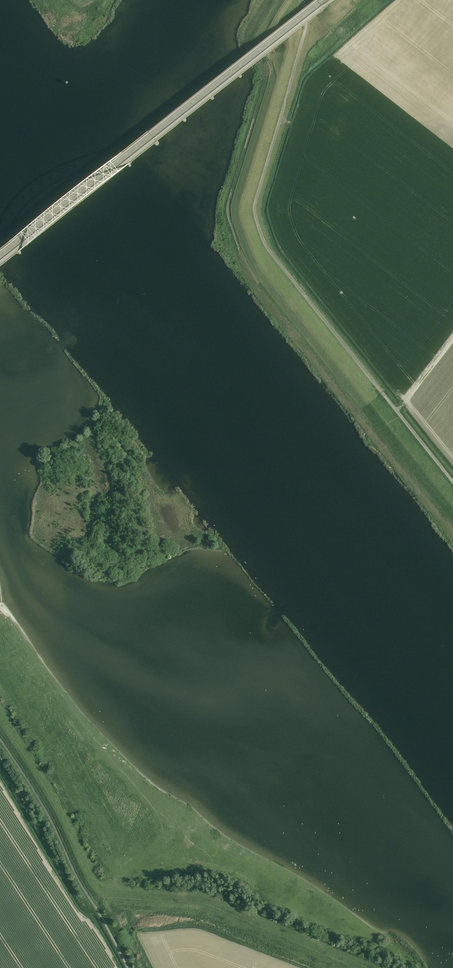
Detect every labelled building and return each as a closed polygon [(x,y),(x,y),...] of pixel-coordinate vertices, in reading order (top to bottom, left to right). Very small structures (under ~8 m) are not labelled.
[(230,66),(230,67),(238,77),(239,78),(240,78),(241,78),(241,77),(242,77),(242,76),(241,75),(233,65),(233,64),(232,64),(231,64),(230,64),(230,65),(230,66)] [(202,89),(210,100),(211,100),(212,100),(213,100),(214,99),(214,98),(213,97),(205,87),(204,86),(203,86),(202,87),(202,88),(202,89)] [(174,111),(175,111),(183,122),(184,122),(185,122),(185,121),(186,121),(186,120),(185,119),(177,109),(176,109),(175,109),(174,110),(174,111)] [(145,132),(145,133),(155,145),(156,145),(157,146),(158,145),(159,144),(159,143),(159,142),(149,130),(148,129),(147,129),(146,130),(145,130),(145,131),(145,132)] [(119,154),(119,155),(128,166),(129,166),(130,166),(130,165),(130,164),(122,153),(121,153),(120,153),(119,153),(119,154)] [(9,242),(18,253),(19,254),(20,253),(20,252),(20,251),(12,241),(11,240),(10,240),(10,241),(9,241),(9,242)]
